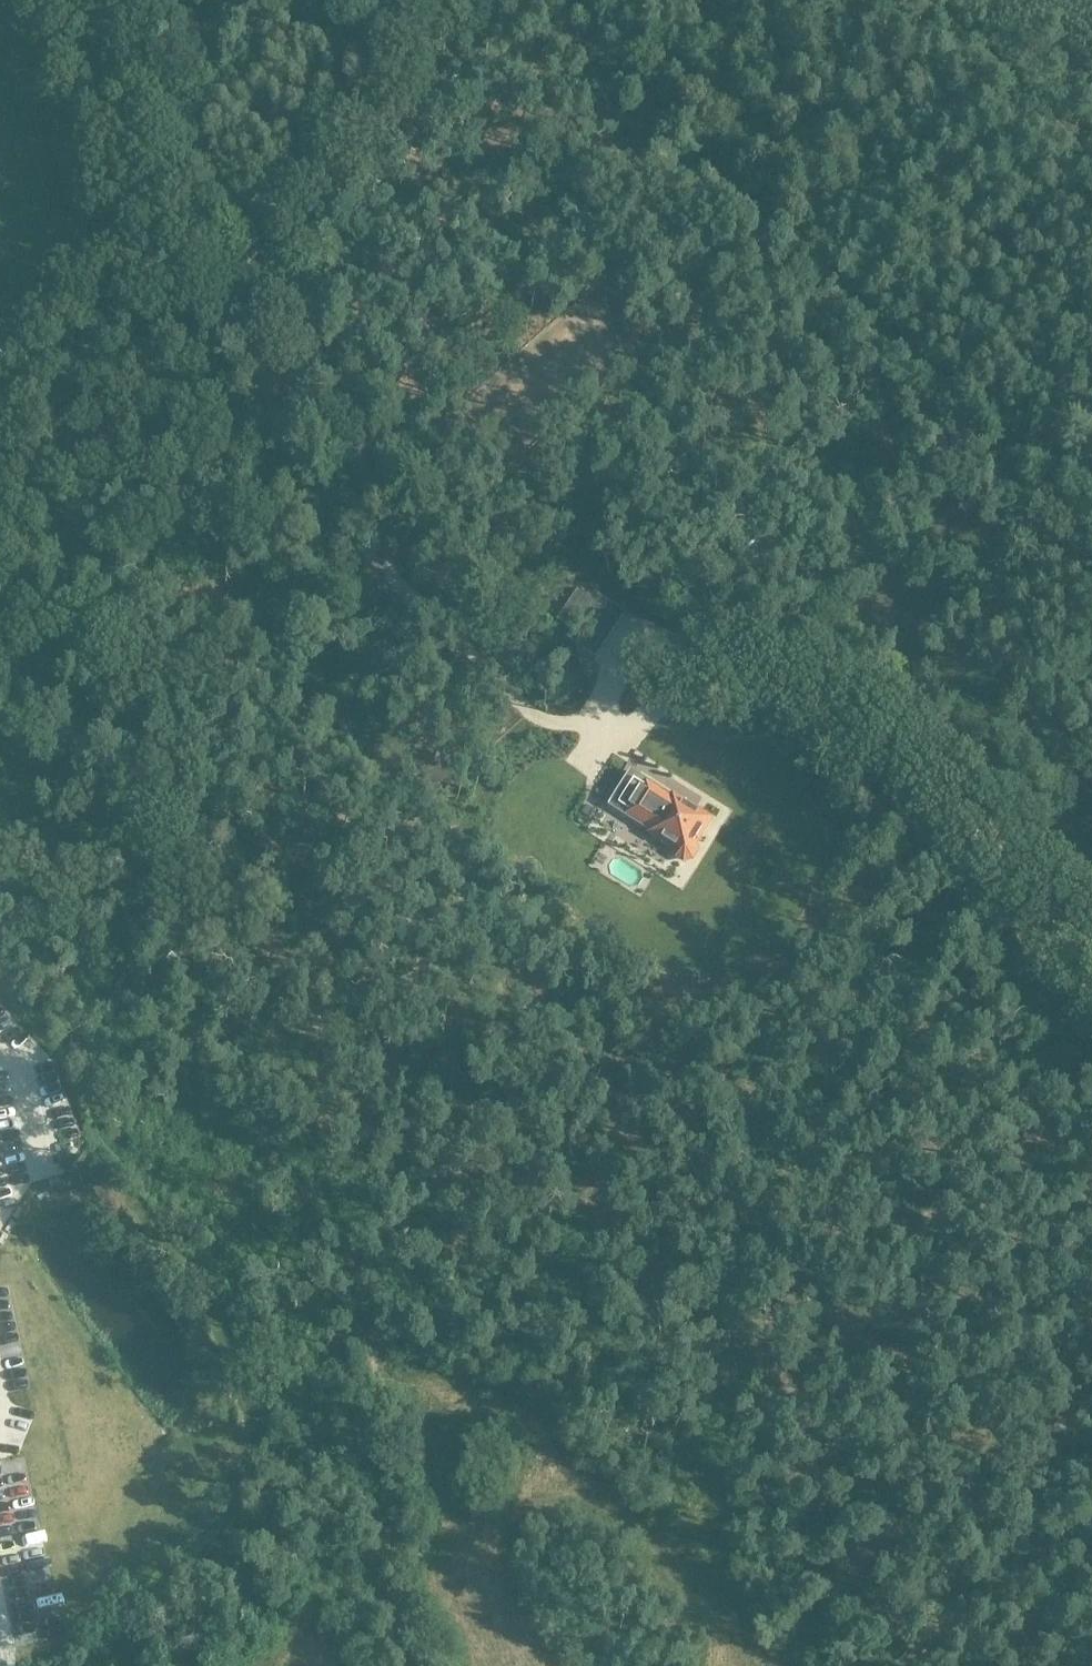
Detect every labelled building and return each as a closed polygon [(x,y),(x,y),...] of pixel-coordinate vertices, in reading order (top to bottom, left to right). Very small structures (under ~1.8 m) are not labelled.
[(591,599),(589,597),(577,589),(557,617),(570,626),(572,627),(591,599)] [(696,845),(712,819),(673,795),(668,803),(657,796),(642,819),(653,826),(649,833),(675,850),(677,857),(684,861),(693,859),(697,852),(696,845)]
